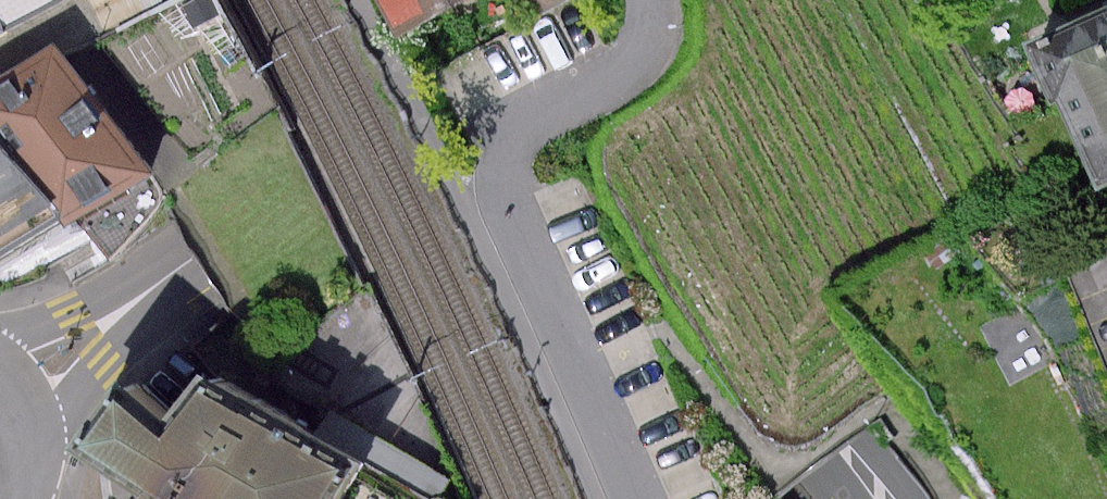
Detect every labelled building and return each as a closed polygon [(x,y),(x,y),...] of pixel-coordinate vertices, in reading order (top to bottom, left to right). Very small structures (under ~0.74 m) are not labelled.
[(430,34),(498,0),(414,0),(430,34)] [(1077,26),(1106,98),(1106,13),(1077,26)] [(81,66),(19,103),(43,143),(87,218),(162,168),(81,66)] [(43,143),(19,103),(0,112),(0,173),(43,143)] [(43,143),(0,173),(0,263),(87,218),(43,143)] [(196,498),(339,498),(365,454),(227,375),(189,424),(136,381),(97,440),(196,498)] [(365,454),(339,498),(449,498),(447,495),(365,454)]
